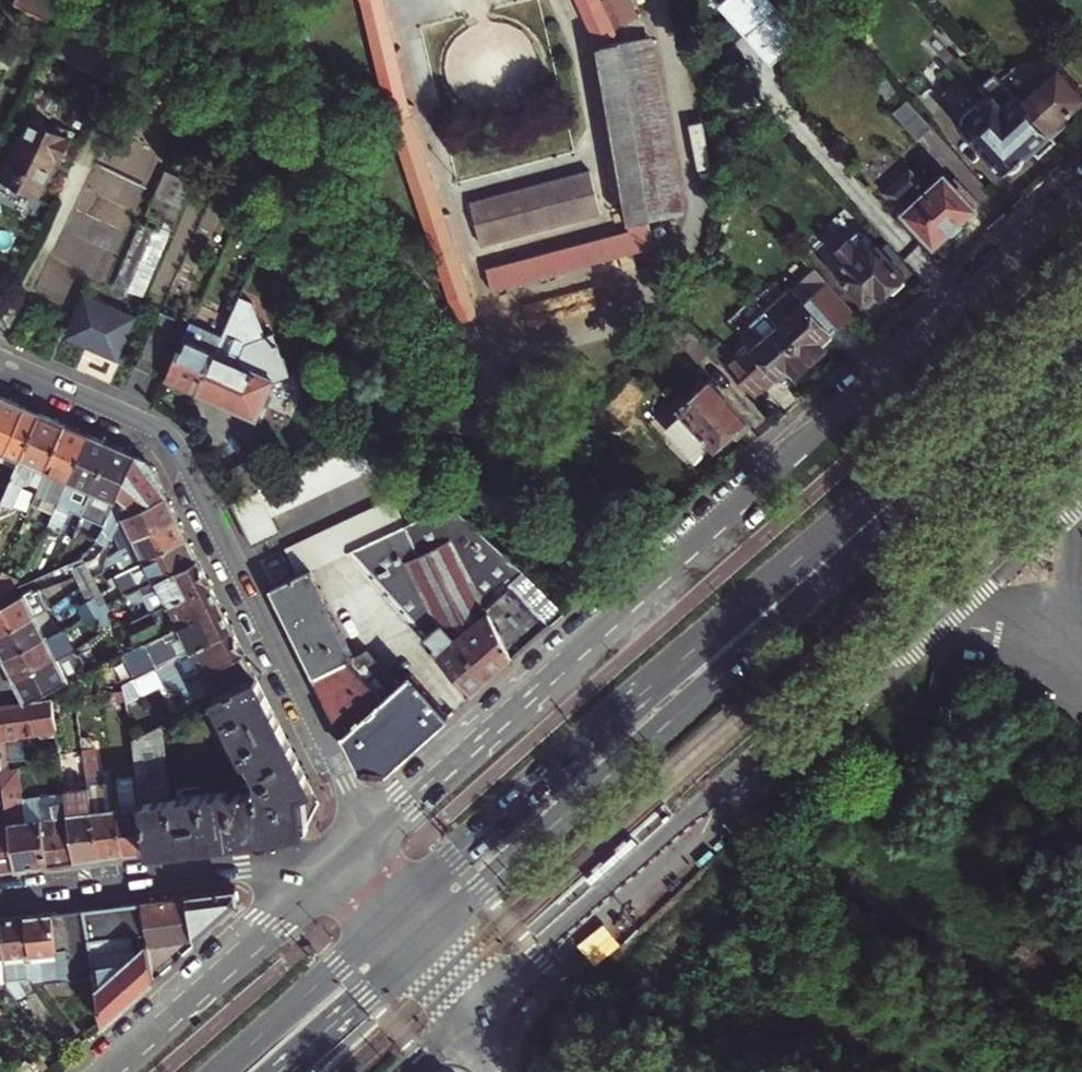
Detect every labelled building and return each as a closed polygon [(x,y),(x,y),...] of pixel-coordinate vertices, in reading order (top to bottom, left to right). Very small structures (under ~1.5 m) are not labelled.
[(58,24),(70,0),(34,0),(29,10),(58,24)] [(364,3),(392,122),(445,275),(467,323),(481,319),(415,116),(387,0),(378,0),(364,3)] [(599,41),(619,32),(604,0),(579,0),(599,41)] [(809,33),(778,0),(722,0),(719,3),(775,64),(809,33)] [(631,232),(488,270),(494,293),(505,290),(512,311),(567,296),(561,275),(631,256),(638,252),(643,247),(648,241),(651,234),(653,227),(654,219),(623,43),(608,46),(601,50),(632,228),(631,232)] [(1054,135),(1071,121),(1067,117),(1081,104),(1081,88),(1063,66),(1023,101),(1054,135)] [(1023,101),(997,71),(958,106),(984,152),(993,152),(1011,173),(1026,164),(1029,159),(1024,154),(1034,146),(1042,154),(1058,140),(1054,135),(1023,101)] [(936,125),(924,112),(914,101),(899,114),(921,138),(936,125)] [(37,120),(7,182),(40,198),(59,159),(65,161),(76,138),(37,120)] [(896,195),(909,210),(938,243),(985,202),(961,175),(947,187),(929,166),(896,195)] [(195,182),(169,171),(150,215),(154,216),(150,227),(145,224),(117,284),(146,297),(195,182)] [(471,203),(482,246),(603,214),(591,172),(471,203)] [(254,190),(252,186),(241,181),(227,214),(240,220),(254,190)] [(906,274),(860,223),(836,244),(850,259),(842,267),(873,302),(892,285),(899,287),(905,281),(903,276),(906,274)] [(772,312),(816,361),(830,348),(823,340),(834,330),(810,303),(797,289),(772,312)] [(822,292),(810,303),(834,330),(846,319),(822,292)] [(137,318),(89,297),(71,337),(119,358),(137,318)] [(801,374),(816,361),(772,312),(770,309),(754,323),(764,334),(731,364),(761,399),(785,377),(788,381),(799,371),(801,374)] [(180,319),(164,312),(140,368),(155,375),(180,319)] [(690,318),(670,350),(690,372),(717,348),(708,339),(690,318)] [(201,394),(218,354),(225,339),(194,325),(171,380),(201,394)] [(218,354),(201,394),(261,422),(277,385),(290,382),(280,338),(249,345),(240,364),(218,354)] [(751,421),(718,384),(689,410),(676,428),(705,460),(722,447),(751,421)] [(2,397),(0,402),(0,450),(22,461),(42,414),(2,397)] [(49,472),(69,426),(42,414),(22,461),(2,507),(0,512),(0,522),(9,526),(11,526),(25,496),(19,493),(22,486),(34,484),(41,468),(49,472)] [(69,426),(49,472),(35,504),(43,507),(46,501),(60,506),(90,435),(69,426)] [(74,511),(83,515),(113,445),(90,435),(60,506),(51,527),(64,533),(67,526),(74,511)] [(345,452),(358,478),(376,470),(362,444),(345,452)] [(113,445),(83,515),(76,531),(86,535),(92,523),(105,529),(109,519),(137,455),(113,445)] [(344,484),(358,478),(345,452),(331,458),(344,484)] [(121,526),(125,519),(170,497),(157,470),(147,460),(137,455),(109,519),(121,526)] [(344,484),(331,458),(316,465),(329,491),(344,484)] [(329,491),(316,465),(302,472),(316,498),(329,491)] [(316,498),(302,472),(290,478),(303,504),(316,498)] [(303,504),(290,478),(274,485),(288,511),(303,504)] [(262,491),(270,508),(275,517),(288,511),(274,485),(262,491)] [(234,504),(243,521),(270,508),(262,491),(234,504)] [(410,493),(396,499),(409,523),(423,517),(421,514),(410,493)] [(529,599),(543,586),(486,527),(448,496),(436,507),(421,514),(423,517),(409,523),(395,530),(381,537),(368,543),(355,550),(350,552),(426,640),(443,625),(457,641),(460,639),(492,613),(515,659),(553,626),(529,599)] [(125,519),(136,540),(180,518),(170,497),(125,519)] [(396,499),(384,505),(395,530),(409,523),(396,499)] [(395,530),(384,505),(369,512),(381,537),(395,530)] [(270,508),(243,521),(249,534),(276,521),(275,517),(270,508)] [(74,511),(67,526),(76,531),(83,515),(74,511)] [(369,512),(357,518),(368,543),(381,537),(369,512)] [(139,566),(148,561),(191,539),(180,518),(136,540),(137,543),(126,549),(111,557),(114,563),(123,559),(127,567),(137,563),(139,566)] [(368,543),(357,518),(343,524),(355,550),(368,543)] [(116,532),(126,549),(137,543),(136,540),(125,519),(121,526),(116,532)] [(249,534),(255,547),(283,534),(276,521),(249,534)] [(9,526),(0,522),(0,546),(9,526)] [(355,550),(343,524),(331,530),(343,556),(350,552),(355,550)] [(343,556),(331,530),(317,537),(329,562),(343,556)] [(329,562),(317,537),(303,543),(315,569),(329,562)] [(191,539),(148,561),(159,581),(201,560),(191,539)] [(290,549),(302,575),(313,570),(315,569),(303,543),(290,549)] [(148,595),(155,611),(211,582),(201,560),(159,581),(149,585),(130,595),(125,597),(128,605),(148,595)] [(139,566),(140,569),(149,585),(159,581),(148,561),(139,566)] [(93,570),(89,563),(75,569),(79,576),(87,573),(93,570)] [(130,595),(149,585),(140,569),(122,579),(130,595)] [(98,580),(93,570),(87,573),(93,584),(98,580)] [(357,658),(313,570),(302,575),(276,588),(320,678),(373,653),(371,650),(357,658)] [(85,589),(93,584),(87,573),(79,576),(85,589)] [(103,591),(98,580),(93,584),(99,597),(105,594),(103,591)] [(224,607),(211,582),(155,611),(167,635),(224,607)] [(85,589),(91,601),(99,597),(93,584),(85,589)] [(52,610),(41,591),(40,587),(4,607),(0,609),(0,637),(52,610)] [(110,604),(105,594),(99,597),(104,607),(110,604)] [(128,605),(136,620),(143,617),(155,611),(148,595),(128,605)] [(92,603),(96,611),(104,607),(99,597),(91,601),(92,603)] [(99,617),(107,613),(113,610),(110,604),(104,607),(96,611),(99,617)] [(167,635),(147,645),(159,668),(164,666),(235,630),(224,607),(167,635)] [(63,631),(52,610),(0,637),(0,646),(7,660),(63,631)] [(443,625),(426,640),(474,695),(515,659),(492,613),(460,639),(457,641),(443,625)] [(7,660),(18,681),(60,658),(78,648),(67,628),(63,631),(7,660)] [(167,672),(162,676),(165,682),(171,679),(175,684),(178,683),(191,703),(212,693),(216,700),(259,678),(235,630),(164,666),(167,672)] [(373,653),(320,678),(329,697),(365,769),(388,772),(401,761),(432,733),(451,716),(415,674),(401,685),(373,653)] [(18,681),(29,703),(72,681),(60,658),(18,681)] [(160,677),(162,676),(167,672),(164,666),(159,668),(156,669),(160,677)] [(216,700),(213,701),(246,765),(248,764),(260,784),(256,793),(233,796),(233,792),(175,799),(161,801),(168,850),(227,842),(307,831),(320,804),(273,708),(259,678),(216,700)] [(107,705),(129,702),(127,691),(105,694),(107,705)] [(58,730),(53,700),(29,703),(0,706),(0,737),(58,730)] [(135,740),(141,783),(144,802),(161,801),(175,799),(164,725),(135,740)] [(86,750),(91,788),(101,859),(128,855),(118,786),(105,788),(99,749),(86,750)] [(19,870),(4,770),(3,762),(0,762),(0,872),(19,870)] [(4,770),(19,870),(53,865),(46,816),(29,819),(27,808),(22,768),(4,770)] [(118,786),(128,855),(151,852),(144,802),(141,783),(118,786)] [(101,859),(91,788),(67,791),(69,802),(70,812),(78,862),(101,859)] [(151,852),(168,850),(161,801),(144,802),(151,852)] [(29,819),(46,816),(70,812),(69,802),(27,808),(29,819)] [(53,865),(78,862),(70,812),(46,816),(53,865)] [(236,892),(144,903),(156,980),(238,906),(236,892)] [(156,980),(144,903),(87,911),(97,976),(106,1026),(156,980)] [(87,911),(28,918),(36,978),(37,985),(97,976),(87,911)] [(8,981),(9,988),(21,1002),(32,996),(25,979),(36,978),(28,918),(0,921),(0,927),(8,981)]
